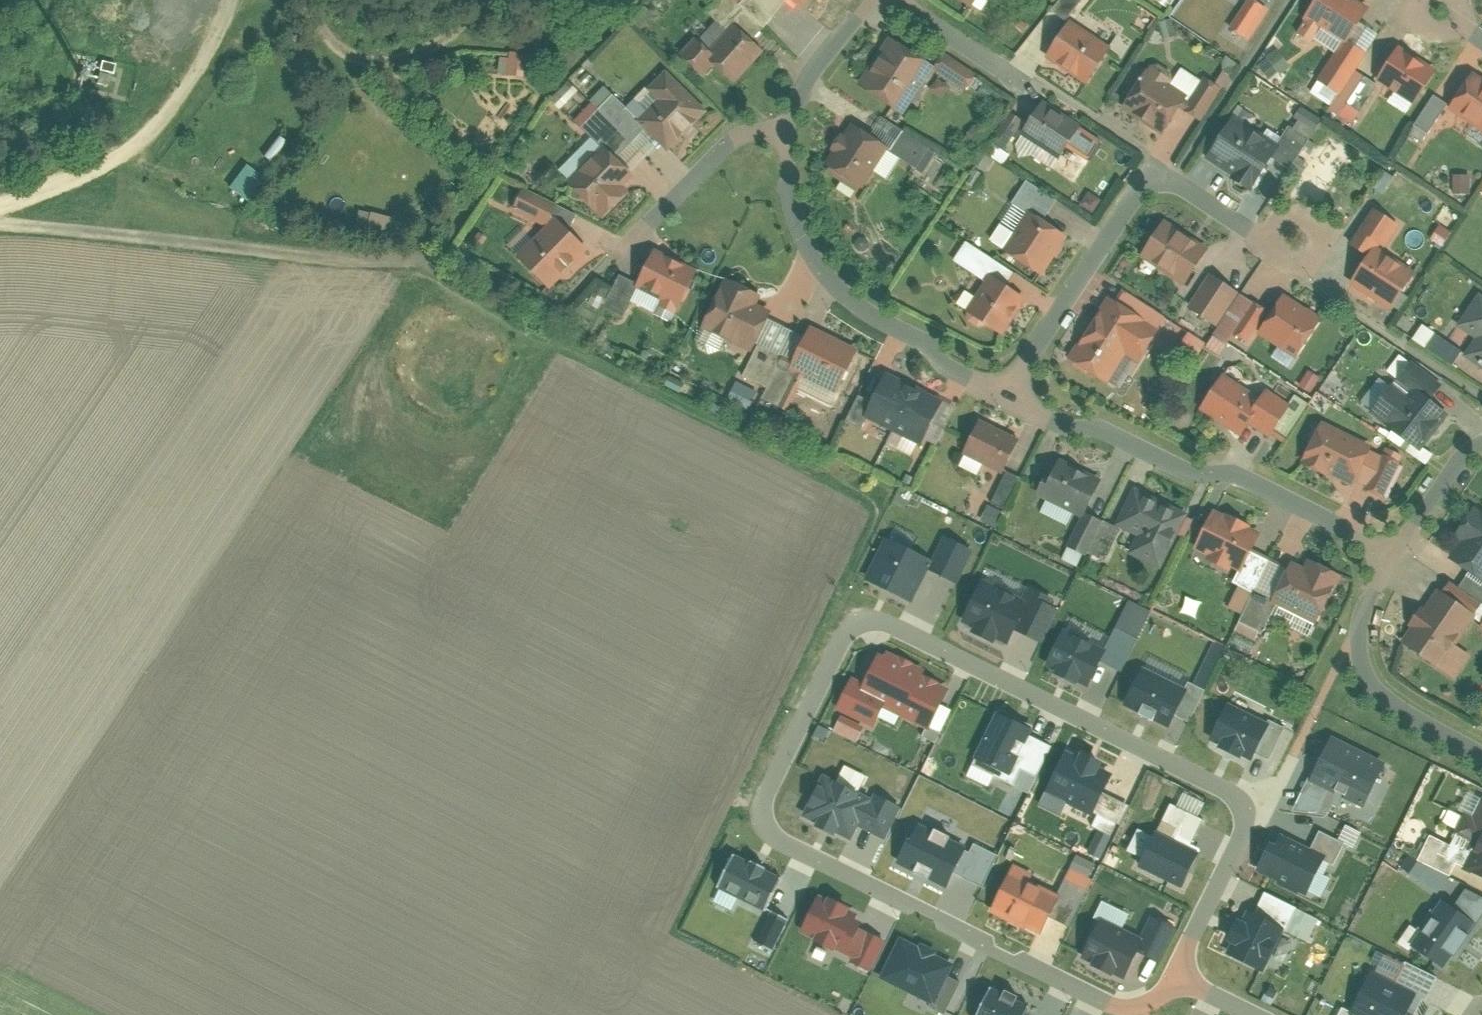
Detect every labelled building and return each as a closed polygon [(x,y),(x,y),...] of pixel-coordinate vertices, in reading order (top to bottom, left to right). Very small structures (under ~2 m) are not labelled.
[(800,9),(807,0),(789,0),(800,9)] [(969,12),(977,0),(949,0),(969,12)] [(1059,8),(1072,19),(1087,0),(1066,0),(1059,8)] [(1367,0),(1317,0),(1299,30),(1315,39),(1323,27),(1348,42),(1372,3),(1367,0)] [(1068,23),(1045,60),(1086,86),(1110,49),(1068,23)] [(760,51),(730,28),(704,62),(733,85),(760,51)] [(887,39),(856,87),(902,117),(933,69),(887,39)] [(1440,67),(1399,41),(1378,75),(1419,101),(1440,67)] [(1263,67),(1276,81),(1293,64),(1280,50),(1263,67)] [(528,54),(509,52),(506,73),(526,75),(528,54)] [(942,55),(933,71),(965,91),(975,75),(942,55)] [(1148,66),(1120,110),(1160,136),(1185,97),(1169,86),(1172,82),(1148,66)] [(704,112),(664,70),(624,109),(664,151),(704,112)] [(1473,74),(1452,110),(1481,128),(1481,79),(1473,74)] [(1221,91),(1204,79),(1182,112),(1199,124),(1221,91)] [(1439,94),(1416,134),(1429,142),(1453,102),(1439,94)] [(1080,124),(1042,101),(1017,144),(1055,166),(1080,124)] [(1283,144),(1234,116),(1208,162),(1257,190),(1283,144)] [(821,171),(859,195),(888,150),(850,126),(821,171)] [(632,175),(600,144),(565,181),(597,211),(632,175)] [(264,173),(248,162),(231,184),(247,196),(264,173)] [(1462,174),(1459,191),(1471,193),(1475,176),(1462,174)] [(555,200),(515,188),(508,210),(543,220),(512,251),(547,285),(586,246),(551,212),(555,200)] [(370,212),(357,210),(354,224),(366,227),(370,212)] [(370,210),(370,212),(366,227),(391,233),(395,217),(370,210)] [(1028,212),(1001,252),(1041,278),(1067,238),(1028,212)] [(1211,245),(1167,218),(1143,257),(1187,284),(1211,245)] [(1415,268),(1378,244),(1353,284),(1390,307),(1415,268)] [(653,252),(636,290),(678,309),(695,272),(653,252)] [(1209,276),(1186,309),(1216,329),(1239,295),(1209,276)] [(989,277),(965,313),(1002,338),(1026,302),(989,277)] [(724,281),(701,330),(751,353),(770,314),(756,308),(761,298),(724,281)] [(1111,282),(1066,353),(1114,383),(1134,352),(1147,360),(1172,320),(1111,282)] [(1460,324),(1481,338),(1481,294),(1480,293),(1460,324)] [(1321,316),(1286,297),(1265,334),(1300,353),(1321,316)] [(1418,337),(1426,323),(1409,314),(1402,328),(1418,337)] [(1417,341),(1461,365),(1470,349),(1426,325),(1417,341)] [(810,329),(789,372),(804,379),(798,390),(831,406),(857,352),(810,329)] [(1469,358),(1481,367),(1481,339),(1469,358)] [(1459,396),(1414,362),(1377,410),(1421,444),(1459,396)] [(1262,394),(1227,371),(1203,409),(1242,433),(1249,423),(1272,437),(1297,397),(1271,380),(1262,394)] [(888,375),(866,420),(892,434),(915,388),(888,375)] [(734,402),(757,411),(765,391),(743,382),(734,402)] [(915,388),(892,434),(921,448),(943,402),(915,388)] [(979,421),(961,456),(1001,476),(1019,441),(979,421)] [(1407,455),(1325,421),(1308,460),(1390,495),(1407,455)] [(1040,499),(1081,519),(1100,481),(1059,462),(1040,499)] [(1010,471),(995,504),(1008,509),(1023,477),(1010,471)] [(1134,488),(1115,527),(1138,538),(1129,556),(1159,571),(1186,514),(1134,488)] [(993,503),(984,520),(998,527),(1006,510),(993,503)] [(1473,503),(1440,553),(1468,572),(1459,584),(1481,599),(1481,509),(1473,503)] [(1211,512),(1193,550),(1241,574),(1251,553),(1259,536),(1211,512)] [(884,540),(864,581),(911,604),(931,562),(884,540)] [(929,572),(956,586),(972,553),(945,540),(929,572)] [(1251,553),(1241,574),(1235,587),(1252,595),(1268,562),(1251,553)] [(1290,563),(1269,604),(1315,627),(1340,578),(1307,562),(1303,570),(1290,563)] [(1448,575),(1401,642),(1453,677),(1469,654),(1453,643),(1481,601),(1481,599),(1459,584),(1448,575)] [(982,582),(961,624),(1006,647),(1028,605),(982,582)] [(1068,619),(1043,668),(1086,690),(1100,663),(1111,641),(1068,619)] [(1111,641),(1100,663),(1119,672),(1135,641),(1116,631),(1111,641)] [(1214,690),(1228,647),(1213,642),(1200,685),(1214,690)] [(851,679),(835,712),(872,731),(882,712),(926,733),(948,690),(922,677),(925,672),(886,653),(884,659),(877,656),(863,685),(851,679)] [(1142,670),(1123,708),(1166,729),(1172,717),(1185,691),(1142,670)] [(1189,684),(1185,691),(1172,717),(1189,725),(1205,692),(1189,684)] [(1228,703),(1209,742),(1251,763),(1255,756),(1271,724),(1228,703)] [(998,710),(973,761),(1009,779),(1015,767),(1029,737),(1034,728),(998,710)] [(1284,731),(1271,724),(1255,756),(1268,763),(1284,731)] [(1052,748),(1029,737),(1015,767),(1037,778),(1052,748)] [(1332,739),(1310,784),(1362,809),(1384,764),(1332,739)] [(1066,750),(1044,794),(1091,818),(1113,773),(1066,750)] [(820,778),(800,819),(850,843),(857,829),(883,841),(899,809),(873,796),(870,802),(820,778)] [(1472,797),(1457,832),(1476,840),(1463,869),(1481,878),(1481,802),(1472,797)] [(1170,807),(1160,828),(1192,843),(1202,822),(1170,807)] [(966,846),(918,823),(898,866),(946,889),(966,846)] [(1093,854),(1107,857),(1113,834),(1098,831),(1093,854)] [(1309,854),(1323,860),(1334,865),(1344,845),(1319,833),(1309,854)] [(1448,893),(1467,848),(1434,834),(1415,879),(1448,893)] [(1154,836),(1137,870),(1180,890),(1197,856),(1154,836)] [(1274,837),(1256,874),(1305,898),(1323,860),(1309,854),(1274,837)] [(783,879),(740,858),(725,889),(768,910),(783,879)] [(1013,866),(989,914),(1038,938),(1058,898),(1029,884),(1033,876),(1013,866)] [(1253,918),(1283,932),(1295,908),(1264,894),(1253,918)] [(818,896),(799,935),(845,957),(857,931),(864,917),(818,896)] [(1473,916),(1450,901),(1420,946),(1443,961),(1473,916)] [(1246,914),(1225,956),(1263,974),(1283,932),(1253,918),(1246,914)] [(1100,920),(1080,961),(1124,982),(1137,955),(1144,941),(1141,939),(1100,920)] [(1141,939),(1144,941),(1137,955),(1157,964),(1173,931),(1150,920),(1141,939)] [(857,931),(845,957),(851,960),(850,964),(868,973),(883,943),(857,931)] [(899,940),(879,981),(933,1007),(953,966),(899,940)] [(1379,953),(1353,1014),(1355,1014),(1412,1014),(1430,974),(1379,953)] [(980,1014),(1025,1014),(1028,1009),(991,991),(980,1014)]
